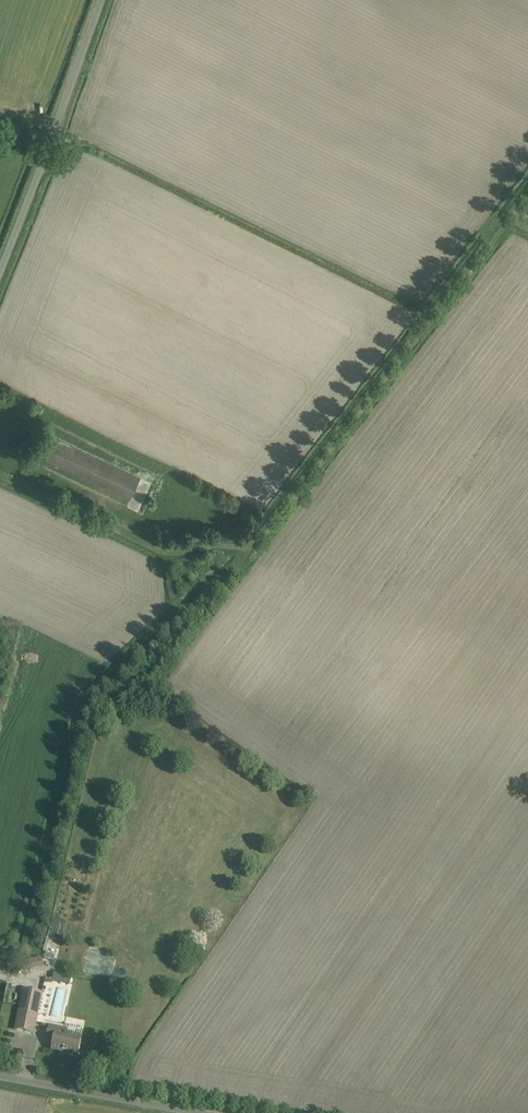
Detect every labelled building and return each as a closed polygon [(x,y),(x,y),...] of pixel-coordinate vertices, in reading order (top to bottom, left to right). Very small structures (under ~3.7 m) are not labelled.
[(130,499),(141,478),(55,438),(45,459),(130,499)] [(29,960),(22,963),(24,972),(32,969),(29,960)] [(54,972),(52,981),(59,983),(61,974),(54,972)] [(25,990),(18,1019),(15,1029),(33,1033),(35,1022),(42,993),(25,990)] [(67,1028),(50,1024),(47,1039),(54,1040),(52,1050),(78,1055),(82,1036),(66,1033),(67,1028)]
